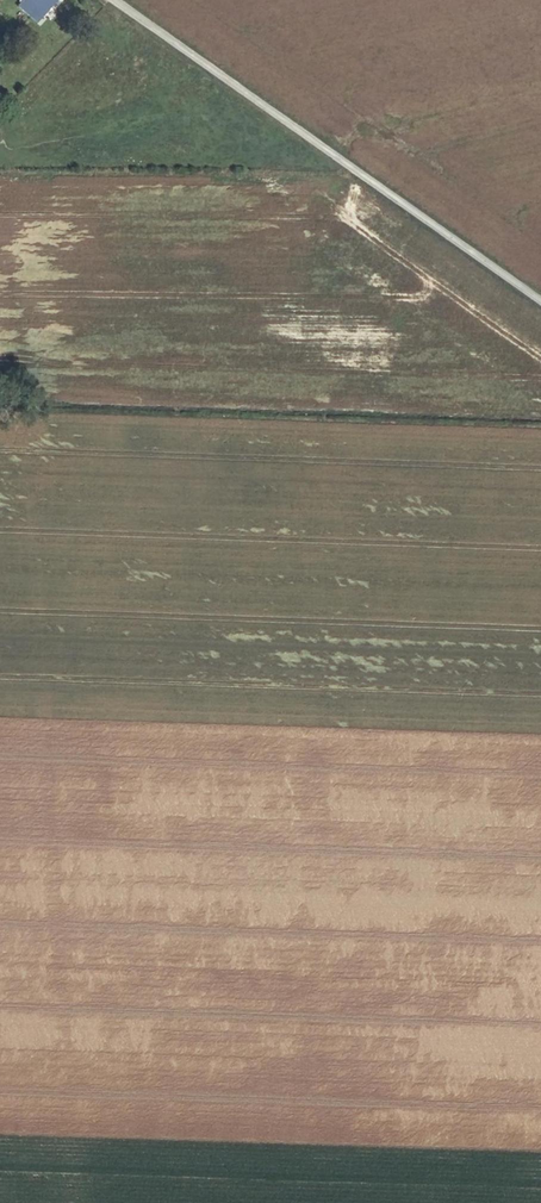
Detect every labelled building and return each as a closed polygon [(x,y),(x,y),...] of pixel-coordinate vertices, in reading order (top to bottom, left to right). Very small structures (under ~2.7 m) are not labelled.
[(54,0),(21,0),(16,5),(37,22),(54,0)]
